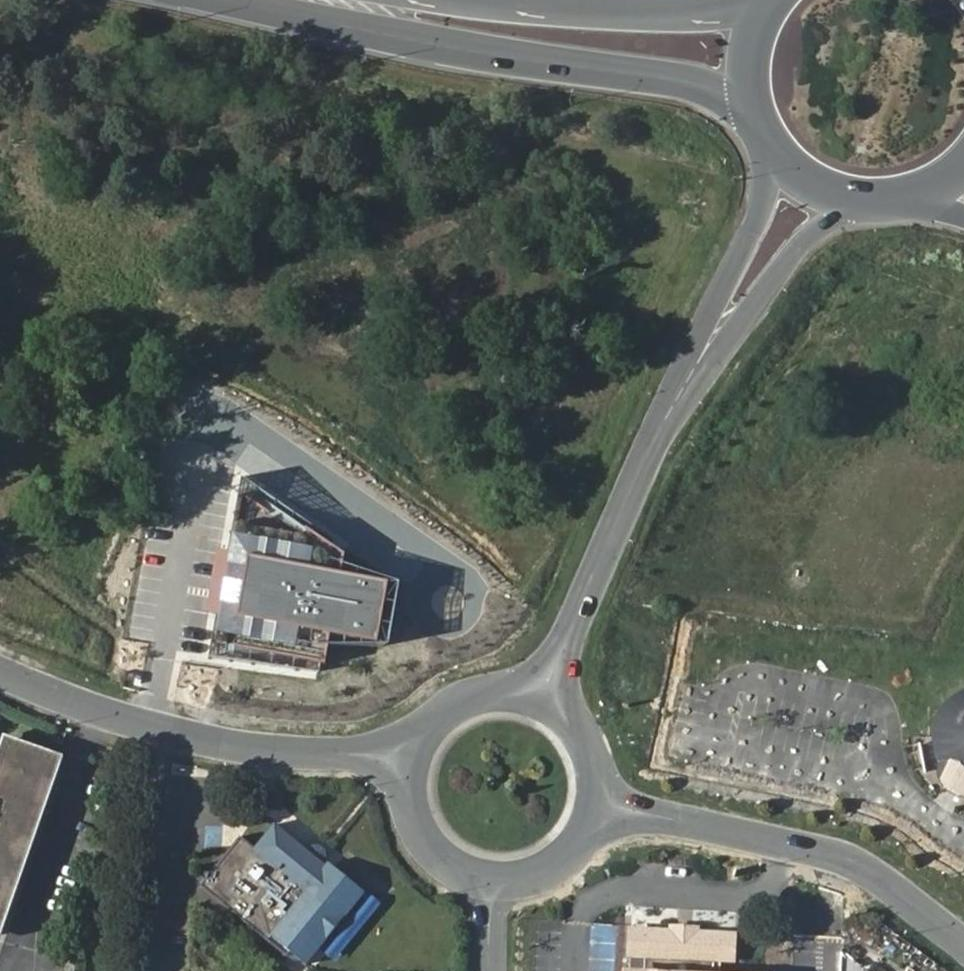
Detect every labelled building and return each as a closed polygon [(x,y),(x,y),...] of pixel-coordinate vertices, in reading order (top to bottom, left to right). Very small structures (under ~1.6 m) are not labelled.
[(212,647),(323,669),(330,639),(376,648),(388,587),(341,578),(344,559),(294,524),(275,519),(240,497),(228,556),(222,555),(210,617),(217,619),(212,647)] [(954,701),(947,710),(941,722),(939,748),(944,759),(939,761),(942,775),(948,783),(957,789),(963,791),(963,695),(954,701)] [(55,756),(14,742),(4,772),(0,774),(0,923),(24,848),(29,850),(38,821),(34,819),(55,756)] [(277,781),(258,780),(257,791),(276,793),(277,781)] [(242,837),(201,885),(269,939),(271,936),(308,965),(368,894),(329,862),(328,864),(276,823),(256,847),(242,837)] [(699,930),(672,928),(671,934),(673,934),(677,939),(677,942),(693,943),(693,939),(698,935),(699,935),(699,930)] [(632,932),(630,956),(645,958),(645,970),(722,970),(722,961),(735,962),(736,937),(699,935),(698,935),(693,939),(693,943),(677,942),(677,939),(673,934),(671,934),(632,932)]
